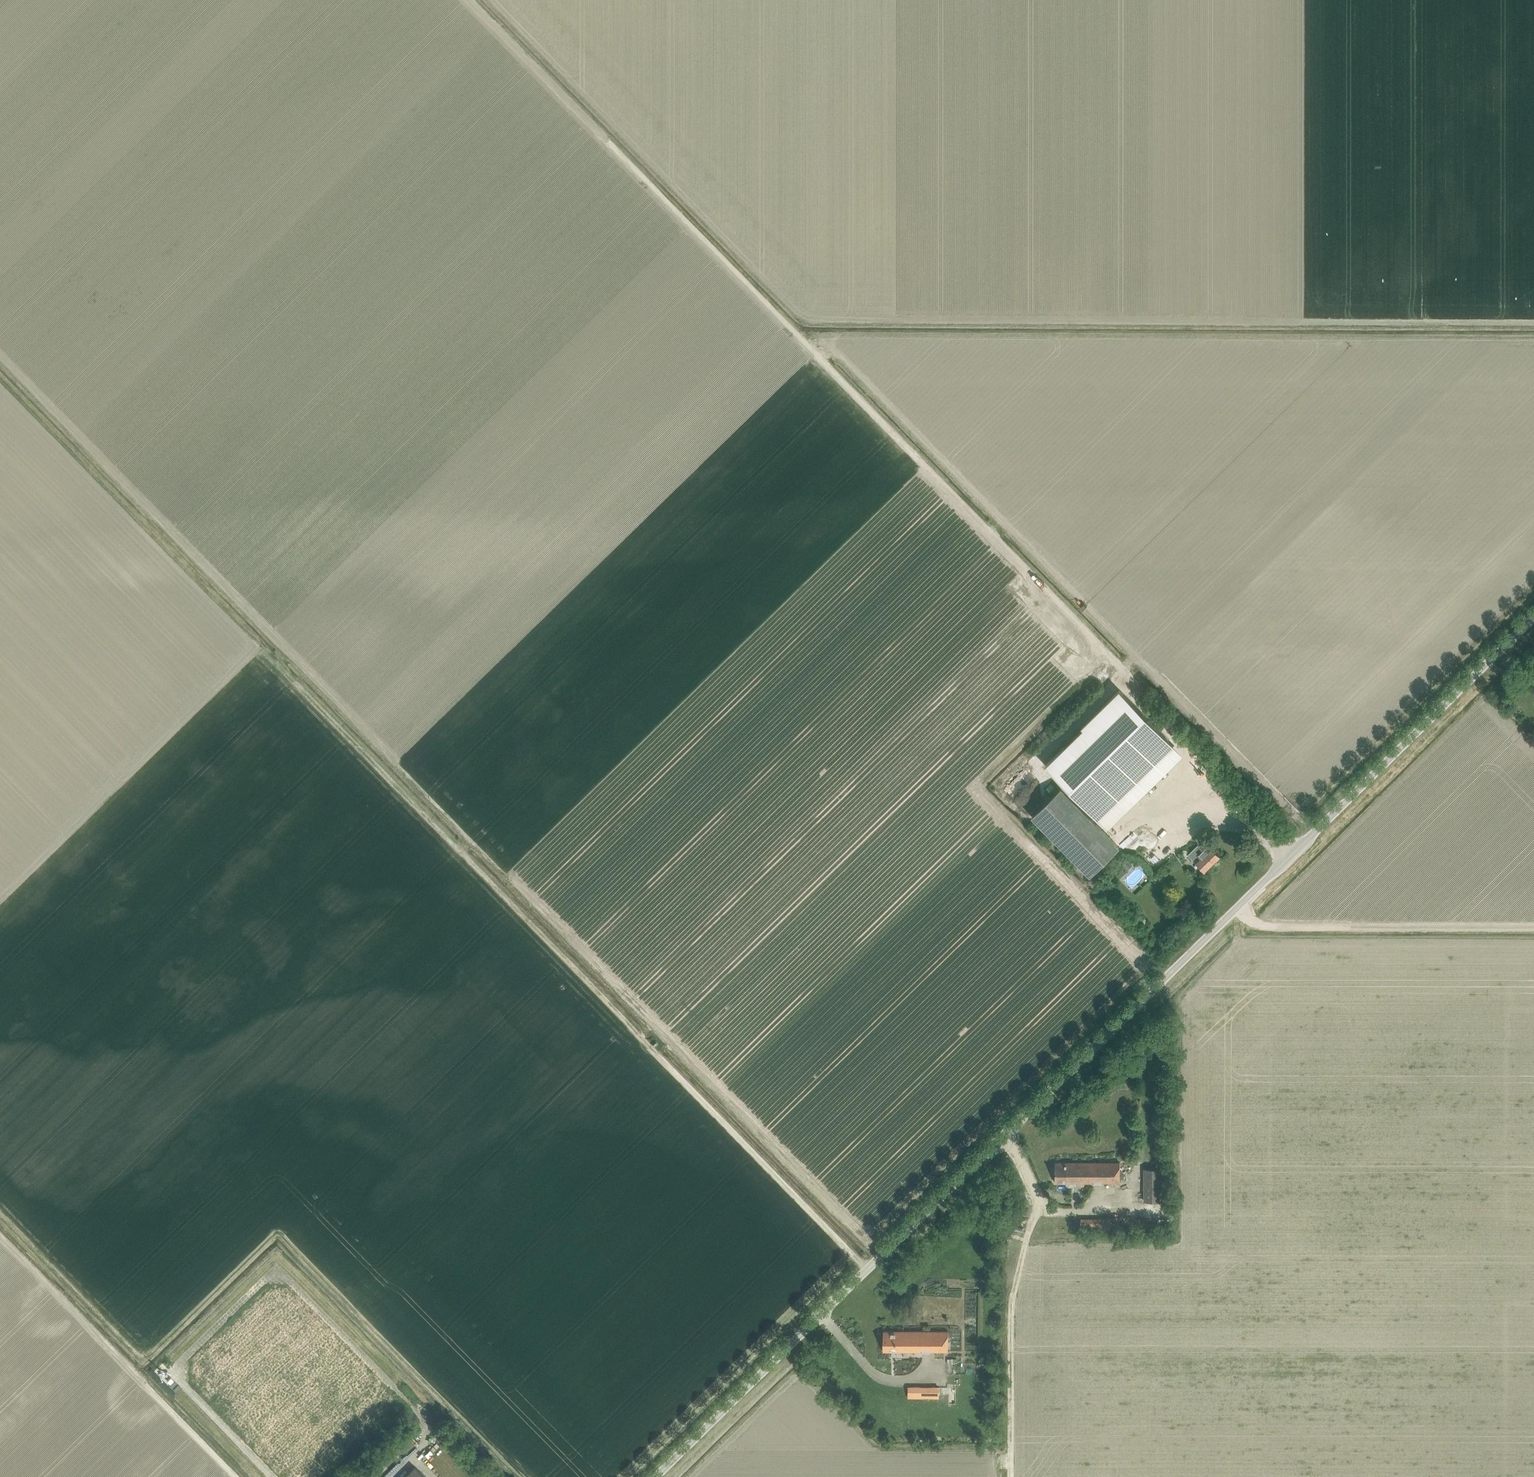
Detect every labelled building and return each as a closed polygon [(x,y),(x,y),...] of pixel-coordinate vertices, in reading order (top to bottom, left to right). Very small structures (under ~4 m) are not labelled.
[(1093,814),(1169,740),(1119,689),(1081,727),(1083,728),(1045,765),(1093,814)] [(1166,776),(1146,796),(1136,799),(1170,831),(1176,829),(1196,809),(1194,802),(1169,779),(1168,775),(1166,776)] [(1033,816),(1089,874),(1118,846),(1061,788),(1050,799),(1046,796),(1041,801),(1044,805),(1033,816)] [(1200,845),(1198,843),(1190,851),(1198,860),(1195,862),(1203,871),(1219,855),(1208,844),(1205,847),(1203,845),(1200,845)] [(1120,1184),(1120,1164),(1055,1163),(1055,1183),(1120,1184)] [(1144,1201),(1168,1201),(1168,1168),(1143,1168),(1144,1201)] [(948,1351),(948,1331),(884,1331),(884,1351),(948,1351)] [(939,1399),(939,1387),(908,1387),(908,1399),(939,1399)] [(414,1466),(403,1476),(425,1476),(414,1466)]
